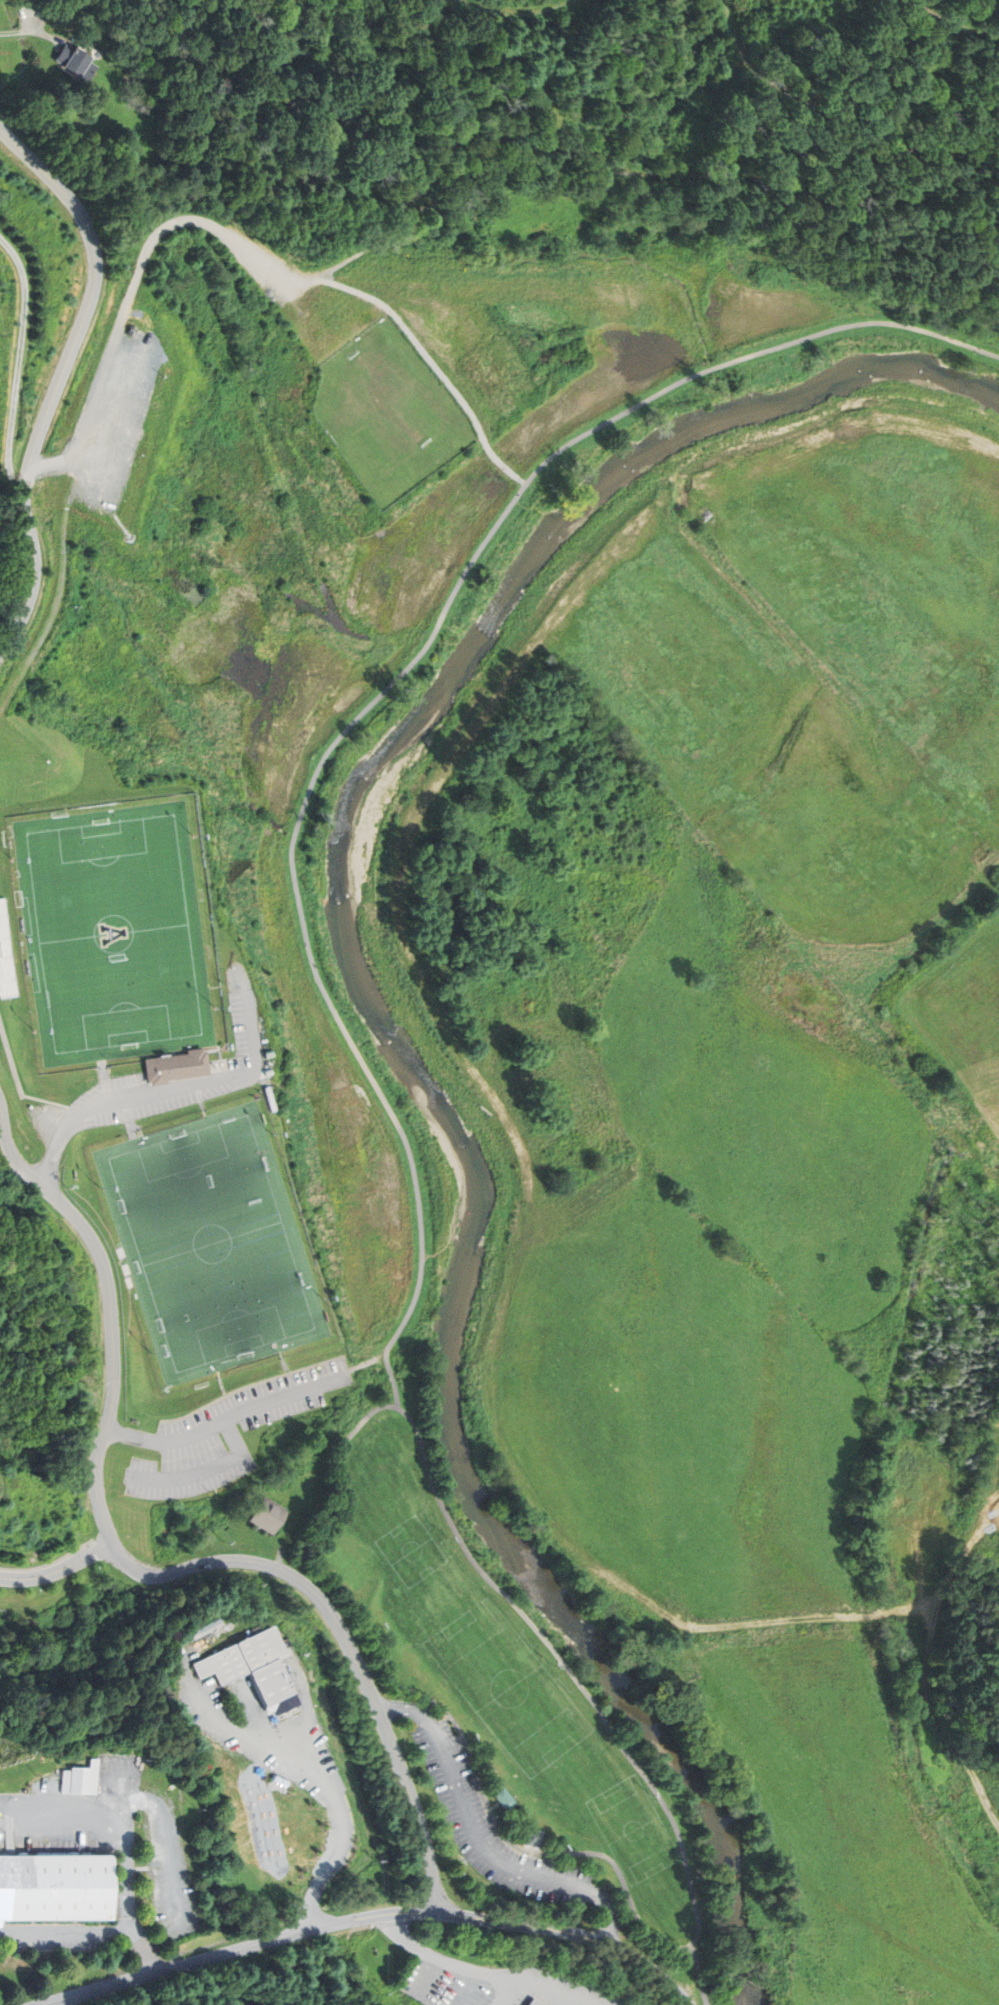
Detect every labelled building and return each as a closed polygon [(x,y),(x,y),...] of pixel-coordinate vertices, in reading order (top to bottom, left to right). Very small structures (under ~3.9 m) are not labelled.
[(65,44),(54,60),(86,82),(97,67),(89,61),(91,58),(76,47),(74,50),(65,44)] [(0,900),(0,1000),(16,998),(7,899),(0,900)] [(144,1061),(147,1081),(206,1073),(203,1052),(144,1061)] [(262,1498),(249,1520),(273,1534),(285,1512),(262,1498)] [(191,1664),(198,1679),(213,1673),(219,1686),(250,1672),(265,1705),(292,1692),(276,1659),(286,1655),(273,1626),(191,1664)] [(70,1768),(69,1792),(89,1793),(89,1769),(70,1768)] [(493,1794),(503,1786),(517,1803),(507,1811),(504,1807),(500,1802),(493,1794)] [(989,1801),(998,1821),(998,1795),(989,1801)] [(525,1845),(526,1829),(543,1831),(542,1846),(533,1845),(525,1845)] [(110,1917),(110,1855),(0,1856),(0,1918),(110,1917)]
